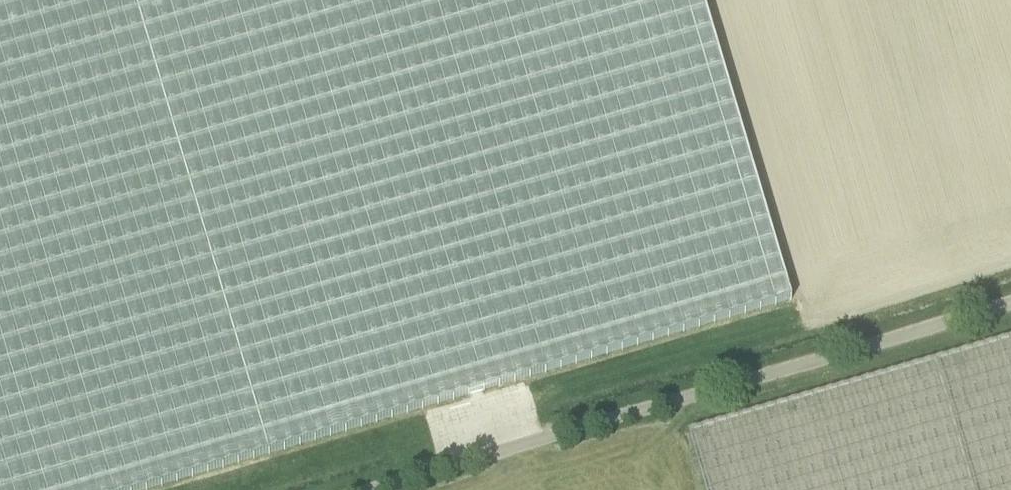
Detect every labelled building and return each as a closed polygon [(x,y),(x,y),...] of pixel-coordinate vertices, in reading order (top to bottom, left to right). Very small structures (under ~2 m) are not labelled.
[(792,300),(703,0),(0,0),(0,489),(147,489),(792,300)] [(686,433),(703,489),(1010,489),(1010,338),(686,433)]
